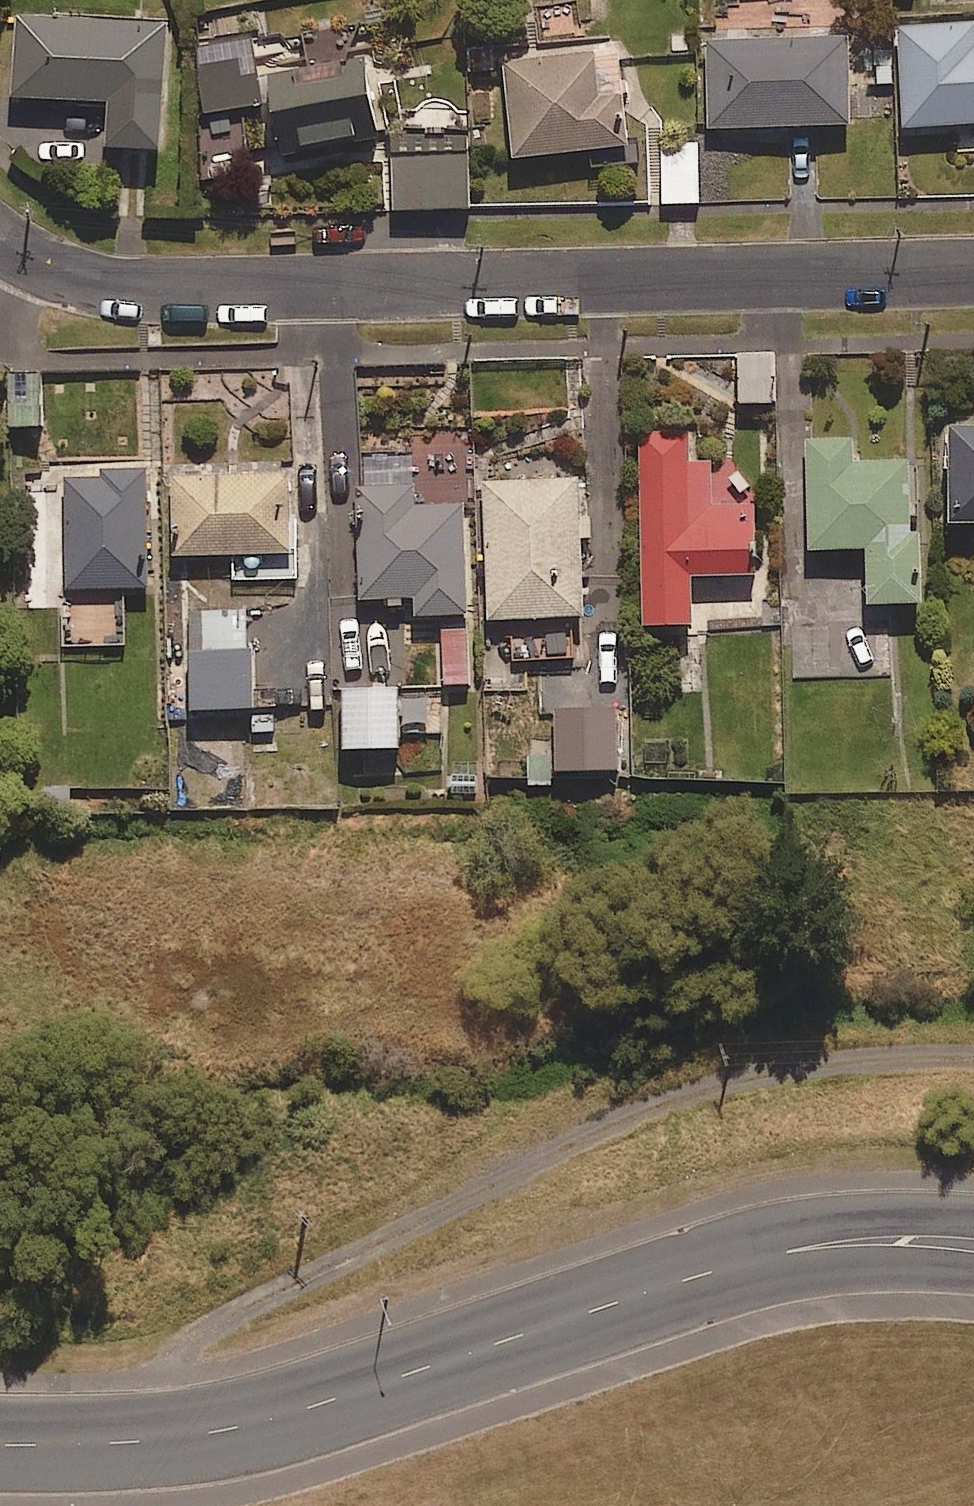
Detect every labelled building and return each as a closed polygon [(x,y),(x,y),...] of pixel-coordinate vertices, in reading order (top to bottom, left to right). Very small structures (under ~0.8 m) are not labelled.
[(163,155),(169,23),(17,16),(12,112),(43,114),(44,104),(113,107),(111,152),(163,155)] [(900,26),(907,132),(973,128),(973,22),(900,26)] [(379,143),(364,28),(317,34),(322,68),(258,77),(253,39),(202,46),(211,113),(277,105),(283,156),(379,143)] [(852,129),(849,40),(708,44),(711,133),(852,129)] [(514,162),(631,151),(622,51),(505,62),(514,162)] [(471,212),(468,137),(391,140),(394,215),(471,212)] [(703,206),(704,149),(661,149),(660,205),(703,206)] [(775,409),(774,356),(740,356),(741,410),(775,409)] [(14,432),(42,432),(42,376),(14,376),(14,432)] [(952,431),(951,528),(973,529),(973,431),(952,431)] [(757,507),(756,490),(737,464),(692,466),(690,436),(640,438),(648,632),(696,630),(694,581),(759,579),(757,507)] [(856,467),(854,440),(787,444),(791,488),(809,487),(813,556),(869,553),(872,610),(926,607),(922,538),(915,538),(911,463),(856,467)] [(413,509),(411,455),(379,456),(380,490),(361,491),(365,604),(418,602),(418,619),(470,617),(465,507),(413,509)] [(300,580),(296,477),(174,481),(177,560),(239,558),(240,583),(300,580)] [(70,593),(153,591),(150,478),(67,480),(70,593)] [(491,625),(587,620),(580,482),(485,486),(491,625)] [(248,652),(247,611),(201,613),(203,653),(248,652)] [(441,687),(470,686),(468,630),(439,631),(441,687)] [(401,752),(399,690),(345,692),(347,754),(401,752)] [(619,775),(619,714),(560,714),(560,775),(619,775)]
